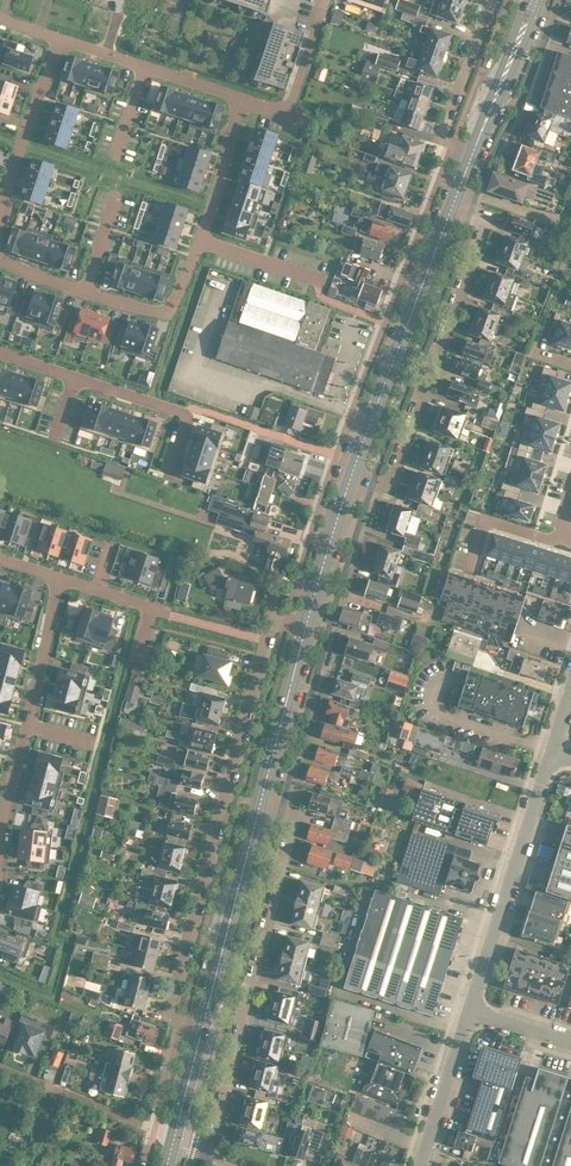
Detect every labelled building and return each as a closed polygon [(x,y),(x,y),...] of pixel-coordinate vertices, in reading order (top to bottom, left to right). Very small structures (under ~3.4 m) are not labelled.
[(266,14),(271,0),(224,0),(266,14)] [(395,8),(428,19),(417,15),(421,5),(407,0),(398,0),(395,8)] [(438,0),(432,0),(428,12),(436,14),(456,22),(461,8),(440,1),(438,0)] [(461,8),(464,0),(438,0),(440,1),(461,8)] [(430,27),(425,25),(428,19),(395,8),(395,9),(414,15),(411,22),(413,23),(411,29),(419,31),(417,37),(415,37),(425,41),(446,48),(451,34),(430,27)] [(340,21),(344,12),(335,9),(331,18),(340,21)] [(255,79),(286,89),(291,75),(301,47),(300,47),(305,32),(274,22),(255,79)] [(446,48),(425,41),(415,37),(413,43),(423,47),(420,54),(441,62),(446,48)] [(32,56),(22,53),(24,46),(20,45),(5,40),(3,47),(0,55),(0,61),(3,62),(8,64),(11,65),(12,65),(15,66),(20,67),(20,68),(23,69),(24,69),(27,70),(28,70),(29,67),(29,68),(29,67),(30,63),(30,64),(31,63),(30,63),(31,59),(32,60),(32,59),(31,59),(32,56)] [(561,115),(570,118),(570,55),(558,51),(556,52),(538,105),(539,107),(546,110),(561,115)] [(376,63),(396,70),(399,60),(379,53),(376,63)] [(441,62),(420,54),(418,60),(409,56),(406,64),(436,76),(441,62)] [(81,59),(75,58),(68,55),(65,66),(61,77),(74,81),(81,59)] [(81,60),(82,60),(81,60),(81,59),(74,81),(86,85),(84,90),(93,64),(83,60),(81,60)] [(360,78),(373,83),(379,65),(366,61),(360,78)] [(93,64),(84,90),(97,94),(106,68),(105,67),(105,68),(100,66),(93,64)] [(106,68),(97,94),(105,97),(109,99),(114,85),(118,72),(106,68)] [(325,74),(315,71),(313,77),(323,80),(325,74)] [(5,75),(0,73),(0,96),(13,100),(17,86),(16,86),(7,83),(9,76),(5,75)] [(415,81),(414,81),(408,79),(405,87),(397,85),(395,90),(409,95),(428,102),(433,88),(415,81)] [(156,101),(154,107),(155,107),(167,112),(174,90),(161,86),(156,101)] [(186,94),(177,92),(174,91),(175,90),(174,90),(167,112),(179,116),(186,94)] [(428,102),(409,95),(395,90),(393,95),(401,98),(398,106),(423,115),(428,102)] [(191,120),(189,124),(189,125),(190,125),(198,99),(188,95),(186,94),(179,116),(190,119),(191,119),(191,120)] [(8,113),(13,100),(0,96),(0,110),(8,113)] [(210,102),(209,102),(203,100),(198,99),(190,125),(192,126),(200,128),(202,129),(211,102),(210,102)] [(78,109),(56,102),(52,115),(74,122),(78,109)] [(223,106),(218,105),(211,102),(202,129),(214,133),(215,133),(220,117),(222,111),(223,107),(223,106)] [(331,103),(330,107),(343,111),(344,108),(331,103)] [(352,103),(349,111),(359,114),(362,107),(352,103)] [(398,106),(396,106),(392,118),(400,122),(418,129),(418,128),(422,117),(423,115),(398,106)] [(318,115),(326,117),(328,109),(320,107),(318,115)] [(359,114),(385,124),(387,116),(362,107),(359,114)] [(531,118),(529,123),(548,130),(556,133),(559,134),(562,127),(557,126),(561,115),(546,110),(545,114),(534,110),(533,112),(531,113),(530,116),(531,118)] [(74,122),(52,115),(48,127),(70,134),(74,122)] [(548,130),(529,123),(527,128),(525,129),(523,133),(524,135),(524,136),(544,142),(552,145),(556,133),(548,130)] [(70,134),(48,127),(44,140),(66,147),(70,134)] [(277,134),(255,127),(251,140),(273,147),(277,134)] [(385,142),(418,155),(420,149),(422,148),(423,145),(422,143),(423,142),(402,134),(401,134),(392,131),(387,142),(385,142)] [(319,136),(310,133),(307,141),(316,144),(319,136)] [(273,147),(251,140),(247,152),(269,159),(273,147)] [(359,142),(357,147),(372,152),(374,148),(359,142)] [(418,155),(385,142),(381,152),(384,154),(383,156),(413,168),(414,166),(416,165),(417,162),(416,160),(418,155)] [(521,144),(516,157),(544,167),(546,159),(553,162),(555,155),(540,149),(539,151),(521,144)] [(210,153),(189,146),(184,159),(206,166),(210,153)] [(243,164),(265,172),(269,159),(247,152),(244,161),(243,164)] [(306,152),(300,170),(311,173),(316,156),(306,152)] [(373,163),(375,156),(363,152),(361,158),(373,163)] [(541,175),(544,167),(516,157),(511,170),(516,172),(515,174),(514,174),(514,175),(544,185),(547,177),(541,175)] [(54,165),(32,158),(28,171),(50,178),(54,165)] [(206,166),(184,159),(180,171),(202,178),(206,166)] [(263,178),(265,172),(243,164),(239,176),(239,177),(242,178),(259,184),(260,184),(261,184),(263,178)] [(383,164),(378,175),(407,185),(408,180),(410,179),(412,175),(411,174),(411,172),(390,165),(390,166),(383,164)] [(24,183),(45,190),(50,178),(28,171),(24,183)] [(202,178),(180,171),(176,184),(198,191),(202,178)] [(378,175),(367,171),(365,178),(373,181),(373,180),(383,184),(381,190),(402,198),(402,197),(404,196),(406,192),(405,191),(407,185),(378,175)] [(492,192),(499,194),(516,200),(521,202),(523,195),(551,202),(554,194),(493,172),(487,190),(492,192)] [(260,188),(239,181),(235,194),(256,201),(260,188)] [(45,190),(24,183),(19,196),(41,203),(45,190)] [(567,190),(554,186),(553,191),(565,195),(567,190)] [(256,201),(235,194),(231,206),(252,213),(256,201)] [(389,203),(389,204),(381,201),(376,215),(409,226),(413,213),(406,210),(406,209),(389,203)] [(187,209),(165,202),(161,215),(183,222),(187,209)] [(28,203),(25,211),(32,213),(32,211),(34,205),(28,203)] [(34,205),(32,211),(37,213),(43,221),(44,215),(46,209),(47,208),(34,204),(34,205)] [(252,213),(231,206),(227,218),(248,225),(252,213)] [(364,211),(353,207),(351,213),(362,217),(364,211)] [(183,222),(161,215),(157,227),(179,234),(183,222)] [(371,227),(368,233),(388,240),(393,226),(374,219),(374,220),(364,216),(361,223),(371,227)] [(520,232),(519,235),(530,240),(536,242),(539,243),(546,223),(534,219),(533,223),(514,216),(512,221),(509,220),(507,226),(510,228),(509,228),(520,232)] [(248,225),(227,218),(223,231),(244,237),(248,225)] [(355,229),(342,224),(340,231),(353,236),(355,229)] [(26,232),(19,253),(31,257),(40,230),(27,226),(25,231),(26,232)] [(7,246),(6,249),(19,253),(26,232),(25,231),(13,227),(8,243),(7,246)] [(153,239),(153,240),(175,247),(179,234),(157,227),(153,239)] [(40,230),(31,257),(44,261),(51,240),(52,234),(40,230)] [(362,245),(359,251),(379,259),(384,244),(356,235),(354,241),(362,245)] [(530,240),(519,235),(517,239),(507,235),(506,236),(503,235),(501,242),(504,243),(502,248),(521,255),(530,258),(536,242),(530,240)] [(55,264),(55,265),(68,269),(77,242),(63,238),(62,243),(55,264)] [(51,240),(44,261),(55,264),(62,243),(51,240)] [(521,255),(502,248),(500,253),(497,252),(495,259),(497,260),(497,261),(507,265),(506,270),(517,274),(529,278),(531,272),(517,266),(521,255)] [(120,256),(111,283),(124,288),(124,287),(133,261),(120,256)] [(373,308),(375,303),(376,304),(382,289),(372,286),(374,281),(365,277),(369,269),(345,260),(340,274),(354,280),(352,285),(361,289),(358,297),(367,300),(365,305),(373,308)] [(133,261),(124,287),(136,291),(145,265),(133,261)] [(145,265),(136,291),(147,295),(156,269),(145,265)] [(147,295),(161,300),(162,297),(163,294),(170,273),(156,269),(147,295)] [(529,278),(517,274),(506,270),(504,275),(493,271),(492,272),(490,271),(487,278),(490,279),(488,284),(514,294),(518,283),(526,286),(529,278)] [(0,285),(0,312),(5,314),(6,311),(13,313),(19,294),(13,292),(16,282),(2,277),(0,285)] [(243,279),(229,320),(317,351),(332,309),(299,297),(252,282),(243,279)] [(494,301),(492,306),(504,310),(505,308),(512,310),(518,295),(514,294),(488,284),(486,289),(483,288),(481,295),(484,296),(483,297),(494,301)] [(330,286),(327,293),(333,295),(335,288),(330,286)] [(25,299),(21,313),(27,315),(26,320),(39,324),(48,295),(46,294),(46,292),(38,289),(37,292),(35,291),(32,301),(25,299)] [(48,295),(39,324),(53,329),(54,324),(61,326),(66,311),(59,309),(63,299),(48,294),(48,295)] [(504,310),(492,306),(490,311),(479,307),(479,308),(476,307),(474,314),(476,315),(475,320),(494,327),(499,314),(502,315),(504,310)] [(70,320),(64,339),(72,342),(73,337),(86,342),(88,336),(96,312),(82,308),(77,322),(70,320)] [(552,343),(566,348),(570,332),(570,323),(560,320),(562,313),(555,311),(551,325),(557,327),(552,343)] [(96,312),(88,336),(108,343),(112,329),(106,327),(109,317),(96,312)] [(120,328),(115,342),(122,344),(120,350),(133,354),(143,325),(130,320),(127,331),(120,328)] [(229,320),(216,357),(311,390),(311,389),(321,392),(329,369),(319,366),(324,353),(317,351),(229,320)] [(480,336),(479,340),(478,342),(490,346),(492,341),(490,340),(494,327),(475,320),(473,325),(470,324),(467,331),(470,332),(480,336)] [(143,325),(133,354),(147,359),(148,358),(154,360),(159,346),(152,344),(157,328),(155,327),(155,325),(147,322),(146,324),(143,324),(143,325)] [(529,340),(530,340),(532,334),(527,332),(524,338),(529,340)] [(22,335),(19,342),(31,346),(33,339),(22,335)] [(525,353),(530,340),(529,340),(524,338),(519,351),(525,353)] [(462,353),(482,361),(487,347),(489,348),(490,346),(478,342),(478,344),(467,340),(466,342),(463,340),(461,347),(464,348),(462,353)] [(476,384),(488,388),(490,384),(490,383),(483,380),(485,375),(478,372),(480,365),(478,364),(479,362),(473,360),(472,362),(461,357),(456,371),(478,379),(476,384)] [(511,363),(509,370),(518,373),(520,367),(511,363)] [(567,396),(570,384),(570,381),(556,377),(558,370),(556,370),(543,366),(537,387),(539,388),(567,396)] [(0,392),(0,397),(10,400),(19,374),(8,370),(8,371),(7,371),(0,392)] [(140,375),(138,382),(149,385),(152,373),(146,371),(144,376),(140,375)] [(19,374),(10,400),(21,404),(30,378),(29,378),(29,377),(19,374)] [(30,378),(21,404),(41,411),(46,396),(39,394),(43,382),(42,382),(42,381),(31,378),(30,378)] [(466,401),(467,401),(466,403),(476,406),(480,397),(478,396),(480,391),(474,389),(452,381),(447,394),(459,398),(458,400),(465,402),(466,401)] [(488,388),(476,384),(474,389),(480,391),(486,393),(488,388)] [(567,396),(539,388),(537,393),(535,401),(533,400),(531,407),(545,411),(547,405),(563,410),(567,396)] [(316,423),(320,413),(307,408),(307,409),(291,404),(287,416),(281,414),(286,402),(271,397),(267,399),(262,411),(259,410),(257,418),(270,422),(268,426),(286,432),(288,425),(300,430),(303,420),(316,425),(317,423),(316,423)] [(489,407),(486,415),(499,420),(504,404),(495,401),(493,409),(489,407)] [(84,412),(79,427),(99,433),(108,407),(107,407),(107,406),(96,403),(95,403),(91,415),(84,412)] [(534,415),(530,429),(555,436),(559,423),(543,418),(545,411),(531,407),(526,405),(524,412),(534,415)] [(443,406),(439,418),(460,426),(463,419),(472,423),(474,418),(443,406)] [(108,407),(99,433),(111,437),(119,411),(118,410),(109,407),(109,408),(108,407)] [(119,411),(111,437),(122,441),(131,414),(121,411),(119,411)] [(131,414),(122,441),(134,445),(142,419),(141,418),(131,414)] [(499,420),(486,415),(484,415),(480,425),(495,430),(499,420)] [(142,419),(134,445),(154,451),(158,437),(151,435),(155,423),(154,422),(144,418),(144,419),(142,419)] [(460,426),(439,418),(434,430),(466,441),(467,436),(458,432),(460,426)] [(198,425),(194,438),(220,447),(226,427),(212,422),(210,429),(198,425)] [(550,451),(555,436),(530,429),(524,427),(522,435),(518,448),(532,452),(534,446),(550,451)] [(488,451),(494,437),(487,435),(482,449),(488,451)] [(193,439),(190,450),(216,458),(220,447),(194,438),(193,439)] [(430,441),(425,453),(448,461),(450,456),(447,455),(450,448),(430,441)] [(265,464),(275,467),(279,468),(278,469),(298,476),(305,456),(286,449),(286,447),(272,442),(265,464)] [(261,460),(266,447),(255,443),(252,452),(251,456),(261,460)] [(511,468),(542,478),(546,464),(530,458),(532,452),(518,448),(515,456),(511,468)] [(186,460),(186,461),(212,470),(216,458),(190,450),(186,460)] [(448,461),(425,453),(421,466),(440,473),(443,466),(446,467),(448,461)] [(454,459),(452,463),(459,465),(457,470),(465,473),(469,461),(461,458),(460,461),(454,459)] [(126,467),(106,461),(102,472),(121,479),(126,467)] [(186,461),(182,474),(194,478),(193,482),(191,485),(206,490),(212,470),(186,461)] [(505,489),(519,493),(521,487),(537,492),(542,478),(511,468),(507,482),(502,481),(500,487),(505,489)] [(265,472),(265,473),(254,508),(255,508),(255,510),(267,514),(270,505),(268,504),(276,478),(265,475),(266,472),(265,472)] [(418,472),(414,484),(437,493),(438,488),(435,487),(438,479),(418,472)] [(444,475),(442,481),(454,485),(456,479),(444,475)] [(437,493),(414,484),(409,497),(429,505),(432,496),(435,497),(437,493)] [(519,494),(505,489),(503,496),(510,498),(505,514),(528,521),(533,505),(517,500),(519,494)] [(252,539),(253,540),(261,542),(256,554),(266,557),(264,566),(275,570),(280,555),(286,557),(291,541),(265,533),(271,516),(254,511),(255,510),(255,508),(254,508),(234,501),(233,503),(223,500),(211,496),(206,508),(219,513),(216,522),(254,535),(252,539)] [(468,504),(461,501),(458,508),(466,511),(468,504)] [(390,509),(387,516),(389,517),(408,523),(410,514),(420,517),(421,518),(423,513),(429,515),(432,508),(428,507),(418,504),(416,510),(394,503),(392,510),(390,509)] [(7,511),(0,532),(0,537),(2,538),(2,537),(3,535),(11,537),(18,514),(7,511)] [(30,518),(18,514),(11,537),(20,540),(19,543),(18,543),(22,544),(24,538),(26,531),(28,525),(30,518)] [(387,524),(385,531),(406,537),(404,544),(418,548),(420,541),(422,536),(416,535),(414,534),(417,526),(408,523),(389,517),(387,516),(385,523),(387,524)] [(296,520),(295,525),(301,526),(303,525),(304,521),(304,519),(298,517),(296,520)] [(57,527),(45,523),(43,529),(40,536),(38,542),(36,549),(40,550),(40,549),(40,547),(49,550),(57,527)] [(68,531),(57,527),(49,550),(58,553),(57,555),(56,556),(60,557),(68,531)] [(80,534),(68,531),(60,557),(63,558),(63,557),(64,555),(72,557),(80,534)] [(504,536),(492,532),(485,554),(497,557),(504,536)] [(92,538),(80,534),(72,557),(81,560),(80,563),(80,562),(80,563),(83,564),(92,538)] [(516,540),(504,536),(497,557),(509,561),(516,540)] [(528,543),(516,540),(509,561),(521,565),(528,543)] [(532,568),(539,547),(528,543),(521,565),(532,568)] [(404,544),(401,551),(407,553),(410,554),(409,557),(428,563),(431,553),(418,548),(404,544)] [(377,549),(374,557),(394,564),(399,550),(381,545),(379,549),(377,549)] [(119,547),(116,557),(122,559),(121,563),(119,570),(118,573),(128,576),(129,576),(130,573),(140,577),(147,554),(126,547),(126,549),(119,547)] [(552,551),(539,547),(532,568),(531,573),(543,577),(545,572),(552,551)] [(545,572),(556,576),(562,554),(552,551),(545,572)] [(147,554),(140,577),(147,579),(150,580),(149,583),(159,586),(160,587),(160,586),(160,585),(164,574),(170,576),(173,563),(168,561),(147,554)] [(562,554),(556,576),(567,579),(570,568),(570,557),(562,554)] [(192,565),(193,559),(187,557),(185,564),(192,565)] [(374,557),(372,565),(374,566),(372,571),(379,574),(377,580),(395,586),(399,574),(392,571),(394,564),(374,557)] [(218,566),(204,575),(212,588),(220,584),(229,587),(226,597),(231,598),(229,605),(240,608),(242,601),(249,603),(254,583),(223,575),(218,566)] [(494,571),(487,569),(486,576),(492,578),(494,571)] [(444,584),(440,598),(447,601),(446,601),(441,619),(509,641),(515,624),(515,623),(516,623),(525,596),(524,596),(448,571),(444,584)] [(375,598),(390,603),(392,597),(386,595),(388,586),(370,580),(365,594),(376,597),(375,598)] [(510,580),(508,586),(514,588),(516,582),(510,580)] [(7,616),(16,586),(3,582),(0,591),(0,593),(0,614),(7,616)] [(438,582),(433,596),(440,598),(444,584),(438,582)] [(514,588),(520,590),(522,584),(516,582),(514,588)] [(17,585),(16,586),(7,616),(21,620),(23,615),(29,617),(34,602),(27,600),(31,590),(28,589),(29,587),(20,584),(19,586),(17,585)] [(540,586),(534,584),(532,590),(538,592),(540,586)] [(540,586),(538,592),(544,594),(546,588),(540,586)] [(401,596),(398,605),(416,611),(419,602),(421,594),(401,588),(398,595),(401,596)] [(178,589),(175,599),(185,601),(187,592),(178,589)] [(561,600),(563,594),(557,592),(555,598),(561,600)] [(563,594),(561,600),(567,602),(569,596),(563,594)] [(541,602),(536,618),(559,626),(564,610),(541,602)] [(90,643),(99,613),(100,612),(97,611),(98,609),(89,606),(88,608),(85,608),(82,618),(75,616),(71,630),(77,633),(76,638),(89,643),(90,643)] [(348,624),(346,629),(365,635),(371,616),(362,613),(343,607),(341,614),(339,615),(338,618),(339,619),(339,622),(348,624)] [(99,613),(90,643),(109,649),(116,630),(109,628),(112,618),(110,617),(110,614),(102,612),(102,613),(101,614),(99,613)] [(398,630),(401,620),(379,613),(376,622),(398,630)] [(480,639),(452,630),(444,656),(472,665),(480,639)] [(414,632),(408,648),(416,651),(417,647),(423,649),(427,637),(414,632)] [(388,642),(374,637),(372,644),(349,637),(348,640),(346,640),(343,647),(346,647),(344,653),(367,660),(371,646),(385,651),(388,642)] [(20,663),(24,649),(2,643),(0,651),(0,657),(20,663)] [(213,681),(227,685),(230,674),(227,673),(230,661),(225,660),(227,651),(209,646),(207,655),(204,654),(199,674),(213,678),(213,681)] [(546,664),(525,657),(526,653),(509,647),(506,658),(514,661),(511,670),(541,680),(546,664)] [(344,657),(342,662),(350,664),(351,665),(353,659),(344,656),(344,657)] [(17,674),(20,663),(0,657),(0,669),(17,674)] [(455,659),(452,668),(458,670),(461,661),(455,659)] [(62,668),(58,681),(59,681),(86,689),(86,688),(89,675),(86,674),(84,674),(86,667),(72,663),(70,670),(62,668)] [(139,673),(141,665),(133,663),(131,671),(139,673)] [(13,687),(17,674),(0,669),(0,683),(13,687)] [(382,685),(403,692),(408,676),(387,669),(382,685)] [(457,705),(472,709),(488,714),(488,715),(523,726),(524,725),(523,725),(528,709),(533,710),(538,693),(534,692),(499,680),(498,681),(482,676),(482,675),(468,671),(457,705)] [(354,705),(355,699),(351,698),(354,691),(363,694),(369,676),(355,672),(353,679),(352,683),(336,678),(332,692),(341,695),(340,700),(354,705)] [(59,681),(56,692),(83,700),(86,689),(59,681)] [(134,702),(139,685),(129,682),(124,700),(126,700),(134,702)] [(191,682),(189,688),(196,691),(196,692),(200,693),(199,699),(195,698),(193,704),(221,711),(222,705),(224,704),(225,700),(224,699),(224,697),(216,695),(218,689),(205,685),(205,686),(198,684),(191,682)] [(10,699),(13,687),(0,683),(0,696),(10,699)] [(56,692),(52,706),(79,714),(83,701),(83,700),(56,692)] [(7,712),(11,699),(10,699),(0,696),(0,711),(7,712)] [(348,705),(330,699),(325,713),(331,715),(328,722),(344,727),(347,717),(344,716),(345,712),(355,715),(357,707),(348,705)] [(183,702),(179,715),(196,719),(195,723),(203,725),(204,721),(217,724),(218,723),(219,722),(220,718),(219,717),(221,711),(193,704),(183,702)] [(133,728),(135,722),(121,717),(119,724),(133,728)] [(411,750),(419,725),(396,718),(391,734),(405,738),(402,747),(411,750)] [(182,719),(179,732),(188,735),(187,735),(212,742),(213,740),(214,739),(215,735),(214,734),(215,732),(202,729),(203,725),(195,723),(193,722),(182,719)] [(368,753),(352,747),(356,733),(324,723),(322,729),(321,729),(319,733),(320,734),(320,736),(338,742),(339,740),(344,741),(342,745),(349,748),(348,753),(365,759),(368,753)] [(413,744),(440,752),(443,744),(461,749),(464,740),(419,726),(413,744)] [(167,730),(165,735),(179,739),(177,744),(185,746),(185,745),(210,751),(210,749),(212,748),(213,744),(212,743),(212,742),(187,735),(188,735),(179,732),(167,730)] [(346,753),(318,744),(314,758),(334,764),(334,763),(339,764),(341,758),(344,759),(346,753)] [(476,765),(513,777),(519,758),(482,746),(476,765)] [(206,769),(209,755),(188,750),(177,747),(176,753),(185,756),(183,762),(184,763),(206,769)] [(40,751),(36,765),(58,771),(58,769),(61,757),(40,751)] [(157,760),(173,765),(175,758),(159,754),(157,760)] [(338,772),(339,772),(319,766),(319,767),(310,764),(309,769),(306,770),(305,774),(306,776),(306,778),(324,783),(326,776),(331,777),(330,778),(336,780),(338,772)] [(361,767),(359,769),(341,764),(339,772),(338,772),(350,776),(351,774),(371,780),(374,771),(361,767)] [(36,765),(33,777),(60,784),(64,771),(58,769),(58,771),(36,765)] [(200,788),(204,774),(182,769),(182,768),(175,766),(173,773),(180,776),(179,782),(200,788)] [(156,781),(156,783),(160,784),(164,785),(176,788),(178,780),(166,777),(158,775),(156,781)] [(33,777),(30,788),(57,796),(60,784),(33,777)] [(402,788),(406,790),(417,794),(421,783),(407,777),(402,788)] [(160,784),(157,795),(161,796),(159,804),(173,808),(193,813),(194,812),(196,811),(197,806),(196,804),(197,800),(174,794),(176,788),(164,785),(160,784)] [(365,795),(368,787),(359,785),(357,793),(365,795)] [(30,788),(26,802),(34,804),(32,811),(46,815),(48,808),(53,809),(57,796),(30,788)] [(422,788),(411,820),(487,845),(492,831),(495,832),(496,828),(497,828),(499,825),(498,824),(501,814),(422,788)] [(334,815),(337,806),(341,807),(342,802),(330,798),(330,797),(313,792),(309,807),(326,812),(334,815)] [(100,794),(96,813),(110,816),(114,797),(112,797),(101,794),(100,794)] [(21,829),(20,843),(50,846),(52,832),(46,831),(47,824),(48,817),(37,815),(33,823),(32,830),(21,829)] [(155,821),(168,825),(166,832),(187,837),(191,824),(170,818),(170,817),(157,815),(155,821)] [(334,815),(332,823),(349,828),(351,820),(334,815)] [(72,817),(70,824),(77,825),(79,818),(72,817)] [(360,822),(354,820),(351,828),(357,830),(360,822)] [(349,828),(332,823),(330,829),(311,824),(307,837),(326,843),(328,836),(345,841),(349,828)] [(570,899),(570,826),(566,824),(545,891),(570,899)] [(90,837),(97,839),(100,829),(93,827),(90,837)] [(135,837),(137,829),(128,827),(126,835),(135,837)] [(468,859),(472,850),(412,831),(396,881),(439,895),(442,886),(444,887),(445,884),(471,893),(475,880),(473,879),(475,874),(477,875),(481,863),(468,859)] [(186,845),(172,841),(173,838),(162,835),(161,839),(164,839),(161,852),(182,858),(186,845)] [(20,843),(18,857),(29,858),(28,865),(42,867),(43,860),(49,860),(50,846),(20,843)] [(309,851),(306,860),(307,861),(326,867),(328,863),(328,861),(333,863),(336,853),(331,851),(332,850),(312,843),(311,845),(310,846),(309,849),(309,851)] [(102,847),(100,854),(112,858),(114,850),(102,847)] [(336,853),(333,863),(336,864),(348,868),(348,867),(358,870),(374,875),(377,865),(379,859),(370,856),(368,862),(361,860),(336,851),(336,853)] [(161,852),(158,865),(155,865),(153,870),(166,873),(167,868),(179,871),(182,858),(161,852)] [(138,885),(152,888),(173,894),(177,881),(164,877),(166,873),(153,870),(152,874),(155,875),(153,882),(138,878),(136,884),(138,885)] [(15,885),(11,898),(36,904),(39,891),(41,884),(27,880),(25,887),(15,885)] [(299,887),(297,894),(318,899),(321,891),(323,891),(324,886),(302,880),(301,886),(299,887)] [(333,891),(351,897),(352,890),(335,884),(333,891)] [(135,895),(149,899),(148,901),(170,907),(173,894),(152,888),(138,885),(135,895)] [(343,986),(432,1015),(464,917),(375,889),(343,986)] [(523,924),(520,934),(554,945),(562,921),(568,901),(535,890),(530,908),(529,908),(525,918),(528,919),(526,925),(523,924)] [(82,892),(79,901),(92,906),(95,899),(90,898),(91,896),(82,892)] [(317,905),(319,905),(330,908),(332,903),(321,900),(318,899),(297,894),(293,907),(315,913),(317,905)] [(10,897),(6,912),(17,915),(15,921),(30,925),(32,918),(37,920),(41,906),(36,904),(11,898),(10,897)] [(133,912),(145,915),(143,922),(148,924),(147,929),(161,933),(162,927),(164,928),(168,913),(148,908),(149,905),(136,902),(133,912)] [(322,924),(315,922),(312,921),(315,913),(293,907),(292,914),(293,915),(291,922),(313,928),(321,930),(322,924)] [(341,913),(339,919),(348,922),(349,915),(341,913)] [(111,923),(110,923),(117,925),(119,920),(112,917),(111,923)] [(116,926),(132,932),(134,925),(119,920),(117,925),(116,926)] [(343,932),(345,923),(339,921),(337,930),(343,932)] [(35,934),(46,938),(49,933),(37,928),(35,934)] [(6,949),(3,956),(16,961),(19,954),(24,956),(28,946),(30,943),(1,931),(0,934),(0,947),(6,949)] [(321,937),(339,941),(341,935),(323,931),(321,937)] [(135,949),(157,954),(161,940),(139,933),(135,949)] [(283,949),(304,955),(306,946),(309,947),(310,941),(288,935),(287,941),(284,942),(283,949)] [(337,948),(339,941),(321,937),(319,943),(337,948)] [(504,986),(559,1003),(570,965),(516,947),(504,986)] [(128,962),(131,963),(153,969),(157,954),(135,949),(133,957),(129,956),(128,962)] [(314,972),(315,966),(308,964),(307,965),(304,964),(302,963),(304,955),(283,949),(279,962),(303,969),(304,969),(306,970),(314,972)] [(559,950),(557,955),(567,958),(569,953),(559,950)] [(91,958),(108,962),(109,955),(93,951),(91,958)] [(106,969),(108,962),(91,958),(90,965),(106,969)] [(303,969),(279,962),(277,969),(279,971),(277,977),(307,985),(308,979),(302,978),(304,969),(303,969)] [(44,964),(38,979),(40,980),(47,982),(52,967),(44,964)] [(125,987),(147,993),(147,992),(151,993),(152,989),(148,988),(151,978),(125,972),(121,986),(125,987)] [(327,998),(329,989),(309,983),(307,991),(327,998)] [(298,990),(280,985),(278,992),(274,990),(274,992),(272,991),(270,998),(272,998),(271,1003),(293,1009),(296,997),(302,999),(303,993),(298,991),(298,990)] [(82,993),(97,999),(100,993),(84,986),(82,993)] [(117,1001),(122,1002),(143,1008),(147,993),(125,987),(123,996),(119,995),(117,1001)] [(361,1055),(373,1009),(331,998),(319,1044),(361,1055)] [(268,1017),(267,1019),(279,1022),(279,1020),(287,1022),(289,1013),(292,1014),(293,1009),(271,1003),(269,1009),(268,1008),(266,1015),(268,1015),(267,1017),(268,1017)] [(22,1029),(14,1047),(25,1052),(26,1051),(34,1054),(37,1045),(45,1048),(54,1026),(22,1013),(16,1027),(22,1029)] [(4,1043),(13,1020),(5,1017),(2,1025),(0,1024),(0,1042),(4,1043)] [(158,1027),(140,1021),(141,1021),(130,1017),(123,1032),(125,1033),(141,1040),(142,1038),(152,1041),(158,1027)] [(317,1036),(320,1021),(309,1018),(305,1033),(317,1036)] [(104,1033),(117,1038),(123,1025),(109,1020),(104,1033)] [(67,1021),(63,1030),(72,1034),(76,1024),(67,1021)] [(262,1029),(260,1036),(262,1037),(261,1042),(280,1047),(286,1048),(293,1050),(294,1045),(281,1042),(284,1034),(277,1032),(278,1030),(265,1027),(265,1029),(264,1028),(264,1030),(262,1029)] [(370,1081),(363,1085),(361,1091),(397,1104),(399,1099),(397,1091),(405,1071),(412,1074),(417,1060),(422,1047),(374,1028),(369,1042),(364,1055),(377,1061),(370,1081)] [(298,1040),(314,1044),(317,1036),(305,1033),(300,1032),(298,1040)] [(257,1046),(255,1053),(257,1054),(257,1055),(277,1060),(279,1053),(284,1055),(286,1048),(280,1047),(261,1042),(259,1047),(257,1046)] [(482,1045),(473,1076),(482,1079),(465,1131),(459,1129),(454,1144),(472,1150),(475,1141),(492,1147),(494,1140),(495,1140),(521,1058),(482,1045)] [(49,1061),(57,1065),(63,1051),(54,1048),(49,1061)] [(111,1061),(131,1067),(135,1052),(114,1048),(112,1056),(100,1053),(98,1058),(111,1062),(111,1061)] [(308,1068),(311,1055),(302,1052),(298,1066),(308,1068)] [(254,1060),(252,1067),(254,1067),(253,1073),(283,1081),(283,1080),(291,1082),(292,1076),(285,1074),(274,1071),(276,1064),(256,1059),(256,1061),(254,1060)] [(107,1075),(127,1081),(131,1067),(111,1061),(111,1062),(110,1063),(99,1060),(97,1067),(95,1072),(107,1075)] [(539,1067),(536,1079),(526,1075),(498,1162),(504,1164),(512,1165),(570,1165),(570,1077),(539,1067)] [(127,1081),(107,1075),(90,1070),(89,1076),(90,1079),(97,1080),(98,1079),(101,1080),(98,1088),(104,1089),(104,1090),(123,1095),(127,1081)] [(249,1077),(248,1084),(250,1084),(249,1086),(256,1088),(255,1092),(267,1096),(275,1098),(278,1084),(283,1086),(284,1081),(283,1081),(253,1073),(251,1078),(249,1077)] [(324,1088),(310,1084),(305,1098),(319,1102),(324,1088)] [(356,1089),(349,1087),(346,1094),(353,1096),(356,1089)] [(16,1113),(23,1116),(31,1100),(13,1092),(10,1100),(19,1105),(16,1113)] [(244,1096),(243,1104),(244,1104),(243,1108),(243,1109),(265,1115),(276,1118),(277,1112),(267,1109),(264,1109),(264,1108),(267,1096),(255,1092),(254,1097),(247,1095),(247,1097),(244,1096)] [(362,1096),(355,1093),(349,1109),(356,1111),(362,1096)] [(369,1098),(365,1097),(362,1096),(356,1111),(363,1114),(369,1098)] [(375,1101),(369,1098),(363,1114),(369,1116),(375,1101)] [(369,1116),(375,1119),(376,1119),(382,1103),(375,1101),(369,1116)] [(382,1103),(376,1119),(383,1121),(389,1106),(382,1103)] [(390,1124),(395,1108),(389,1106),(383,1121),(390,1124)] [(396,1127),(402,1111),(395,1108),(390,1124),(396,1127)] [(240,1114),(238,1120),(240,1121),(240,1122),(248,1124),(247,1128),(264,1132),(265,1128),(267,1129),(269,1121),(275,1122),(276,1118),(265,1115),(243,1109),(242,1114),(240,1114)] [(402,1129),(408,1113),(402,1111),(396,1127),(402,1129)] [(300,1123),(303,1116),(297,1114),(294,1121),(296,1122),(300,1123)] [(292,1143),(289,1153),(290,1153),(290,1155),(295,1156),(296,1155),(303,1158),(307,1146),(317,1149),(323,1131),(300,1123),(296,1122),(291,1134),(292,1134),(290,1142),(292,1143)] [(284,1138),(241,1126),(239,1132),(236,1131),(233,1139),(250,1144),(249,1146),(256,1147),(257,1145),(258,1145),(260,1138),(262,1139),(262,1140),(263,1140),(264,1141),(265,1142),(266,1143),(267,1143),(269,1143),(270,1143),(271,1143),(273,1143),(274,1142),(275,1144),(273,1151),(280,1153),(284,1138)] [(0,1127),(0,1147),(13,1153),(19,1137),(12,1134),(13,1132),(0,1127)] [(97,1141),(106,1144),(111,1130),(101,1128),(97,1141)] [(284,1138),(280,1153),(286,1155),(290,1139),(284,1138)] [(115,1149),(110,1163),(119,1165),(120,1165),(123,1158),(132,1161),(136,1149),(111,1141),(109,1148),(115,1149)] [(77,1156),(85,1159),(88,1151),(70,1146),(68,1153),(77,1156)] [(356,1164),(357,1164),(363,1148),(356,1146),(350,1162),(343,1159),(345,1155),(337,1152),(332,1165),(356,1165),(356,1164)] [(376,1154),(370,1152),(364,1165),(372,1165),(376,1154)] [(391,1159),(385,1157),(381,1165),(388,1165),(391,1159)]
